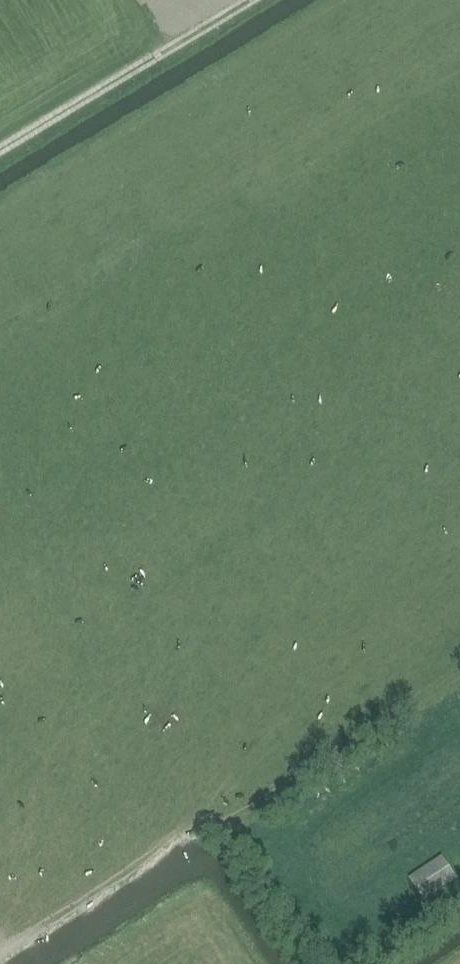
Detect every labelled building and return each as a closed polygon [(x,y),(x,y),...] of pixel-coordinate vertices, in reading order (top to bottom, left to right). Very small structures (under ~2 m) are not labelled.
[(408,880),(423,905),(457,884),(441,859),(408,880)]
